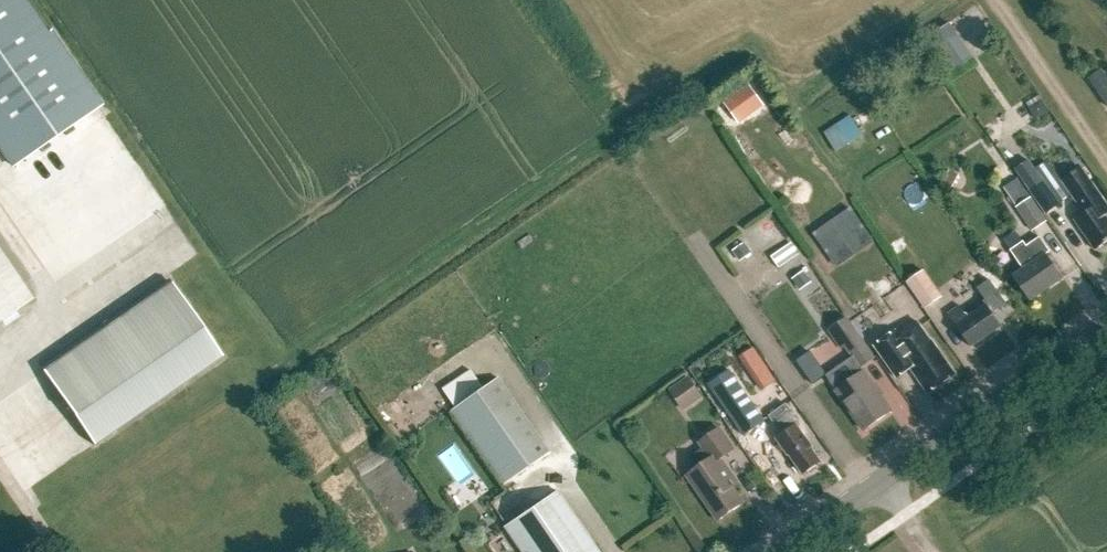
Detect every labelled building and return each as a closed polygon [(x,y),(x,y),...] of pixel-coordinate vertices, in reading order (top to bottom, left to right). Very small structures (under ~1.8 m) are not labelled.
[(74,130),(71,125),(102,104),(52,30),(48,33),(25,0),(0,0),(0,148),(13,166),(39,148),(42,152),(51,147),(48,142),(63,131),(66,136),(74,130)] [(951,70),(972,59),(959,34),(938,44),(951,70)] [(1106,103),(1106,74),(1104,70),(1090,79),(1106,103)] [(823,131),(834,150),(861,135),(850,115),(823,131)] [(1028,160),(1014,170),(1045,215),(1059,204),(1059,203),(1051,193),(1034,168),(1028,160)] [(1096,250),(1106,242),(1106,218),(1106,216),(1106,215),(1106,205),(1104,200),(1103,201),(1080,169),(1062,181),(1064,184),(1071,194),(1085,213),(1075,220),(1096,250)] [(1016,179),(1003,189),(1033,231),(1046,222),(1016,179)] [(1059,203),(1071,194),(1064,184),(1051,193),(1059,203)] [(813,234),(826,253),(864,226),(851,207),(813,234)] [(1014,277),(1030,301),(1063,278),(1046,254),(1050,252),(1040,237),(1027,247),(1023,242),(1011,251),(1024,270),(1014,277)] [(732,249),(739,259),(752,251),(744,240),(732,249)] [(771,254),(778,264),(798,251),(792,241),(771,254)] [(31,299),(0,255),(0,321),(31,299)] [(812,280),(804,268),(791,276),(799,288),(812,280)] [(924,268),(906,280),(925,308),(943,295),(924,268)] [(170,284),(43,372),(93,444),(220,357),(170,284)] [(949,315),(971,347),(1002,326),(993,313),(1005,305),(998,294),(985,302),(987,305),(969,318),(961,306),(949,315)] [(845,345),(861,368),(877,357),(848,316),(829,329),(842,347),(845,345)] [(911,368),(929,394),(956,375),(932,340),(931,341),(918,322),(893,338),(891,335),(875,346),(897,378),(911,368)] [(769,370),(754,380),(762,391),(776,382),(769,370)] [(765,421),(731,371),(709,386),(744,436),(765,421)] [(442,391),(456,411),(450,414),(501,485),(549,451),(498,380),(482,392),(468,372),(442,391)] [(864,372),(836,390),(864,430),(891,411),(864,372)] [(668,391),(679,407),(698,393),(687,377),(668,391)] [(810,448),(812,447),(797,425),(800,423),(787,404),(770,416),(782,434),(776,438),(779,441),(777,445),(782,451),(786,452),(788,455),(789,454),(804,475),(807,473),(811,473),(817,469),(818,465),(821,463),(810,448)] [(722,459),(735,450),(720,428),(700,442),(704,448),(689,458),(697,469),(687,475),(719,521),(744,503),(733,488),(739,484),(722,459)] [(520,551),(597,551),(554,492),(503,529),(520,551)]
